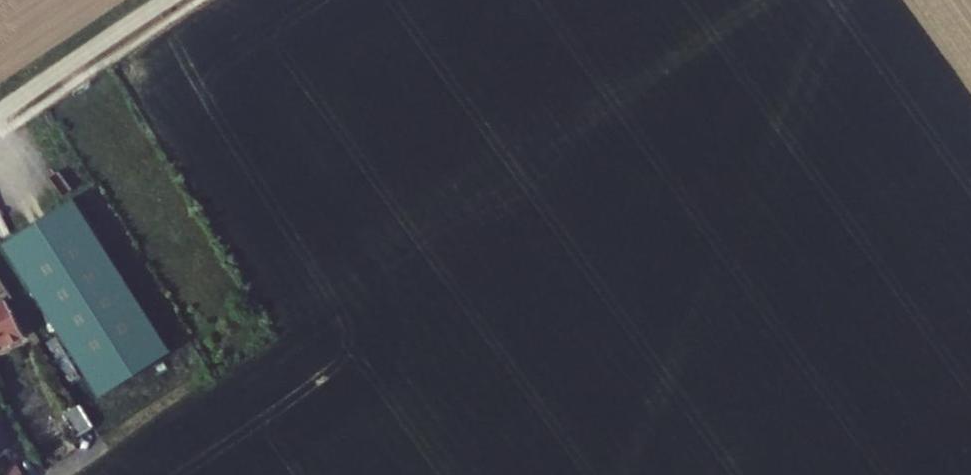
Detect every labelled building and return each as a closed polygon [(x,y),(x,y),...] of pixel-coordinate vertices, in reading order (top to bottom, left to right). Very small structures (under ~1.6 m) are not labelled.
[(104,172),(0,241),(97,391),(201,323),(104,172)] [(15,330),(0,307),(0,340),(15,330)] [(75,431),(92,420),(78,398),(61,410),(75,431)]
